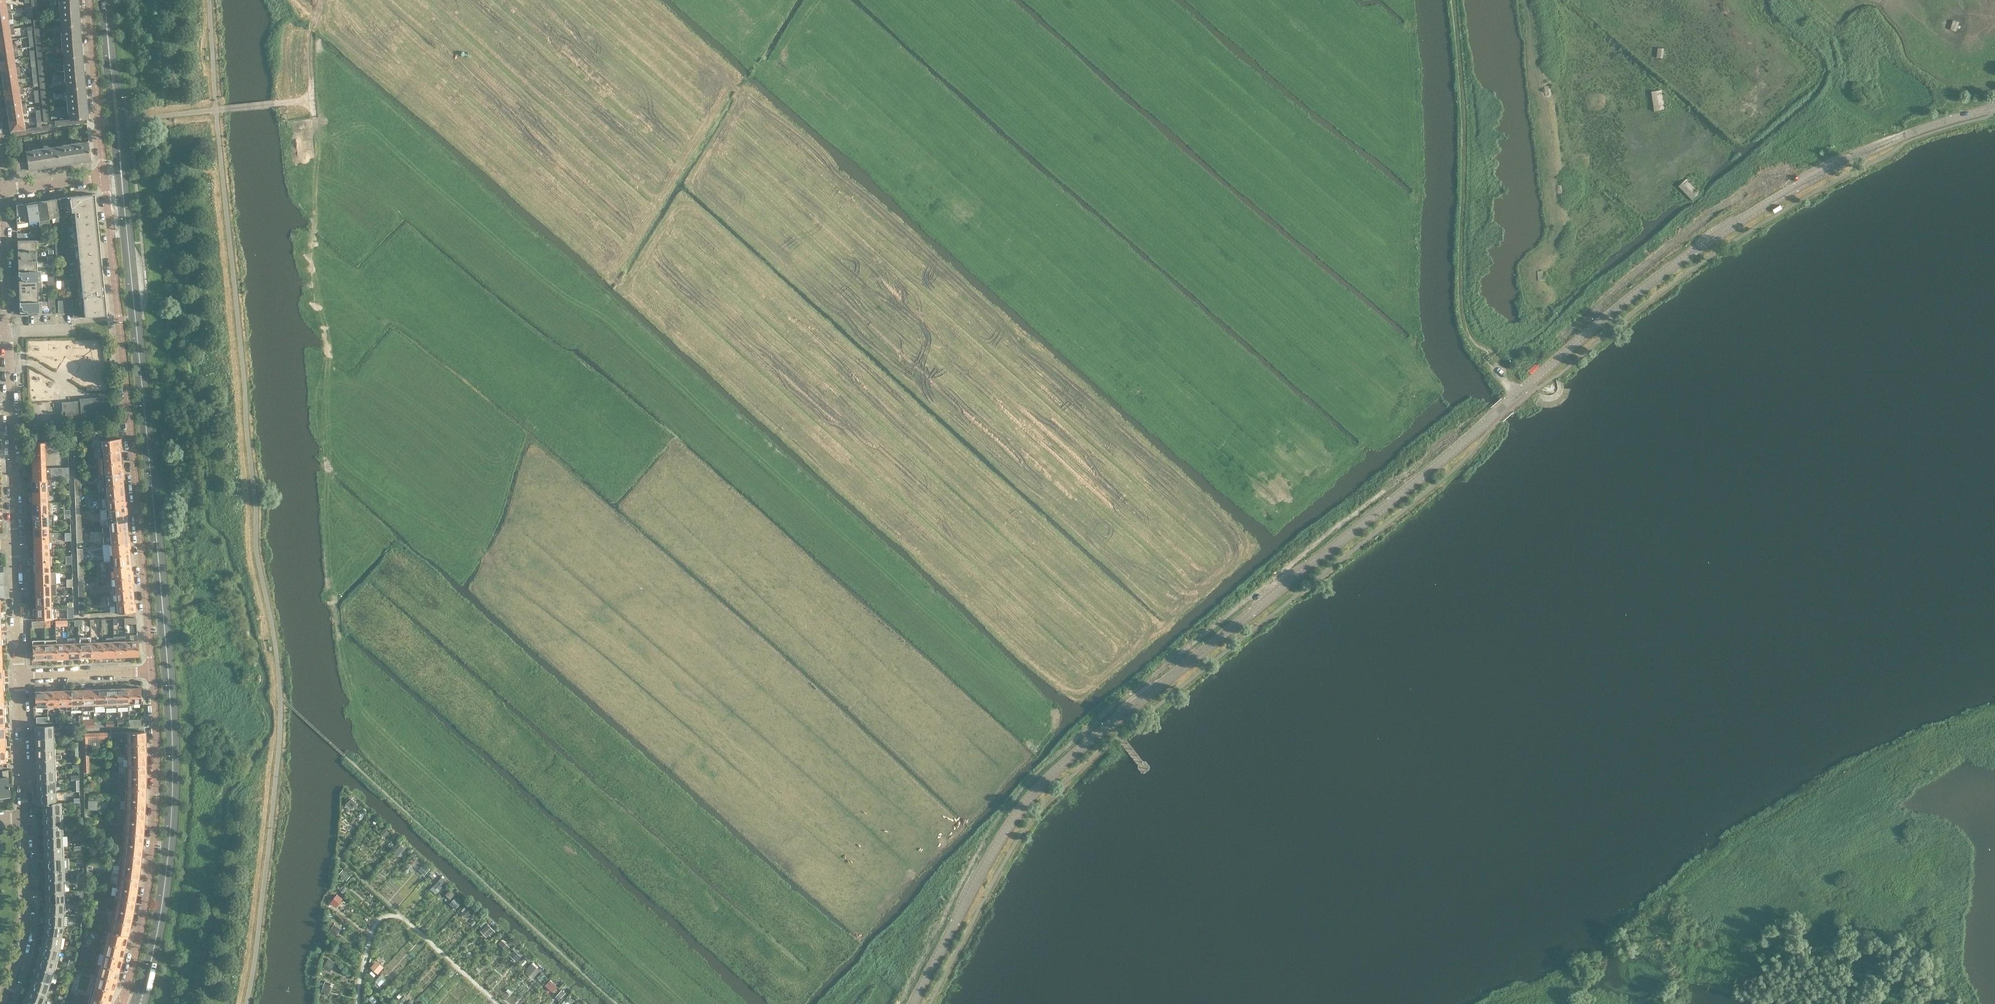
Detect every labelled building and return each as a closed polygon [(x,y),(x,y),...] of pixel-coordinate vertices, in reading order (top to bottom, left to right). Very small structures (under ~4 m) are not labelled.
[(0,0),(0,10),(10,9),(10,4),(6,5),(5,0),(1,0),(0,0)] [(58,8),(59,26),(78,24),(77,0),(58,0),(58,8)] [(0,10),(0,20),(8,19),(12,18),(10,9),(0,10)] [(0,20),(0,30),(13,28),(13,23),(9,24),(8,19),(0,20)] [(1961,26),(1959,25),(1960,22),(1954,20),(1950,29),(1956,31),(1958,27),(1961,28),(1961,26)] [(78,24),(59,26),(61,48),(62,57),(81,56),(78,24)] [(0,30),(0,40),(11,39),(10,34),(14,33),(13,28),(0,30)] [(0,40),(0,50),(16,48),(16,43),(12,44),(11,39),(0,40)] [(1667,51),(1664,51),(1664,48),(1658,47),(1657,56),(1664,57),(1664,53),(1667,53),(1667,51)] [(0,50),(0,61),(14,58),(13,54),(17,53),(16,48),(0,50)] [(81,56),(62,57),(64,83),(64,88),(65,88),(83,86),(81,56)] [(0,61),(0,66),(1,70),(19,67),(19,63),(15,64),(14,58),(0,61)] [(19,67),(1,70),(2,80),(17,78),(16,73),(20,73),(19,67)] [(17,78),(2,80),(4,90),(22,87),(22,83),(18,83),(17,78)] [(1554,86),(1551,87),(1550,85),(1544,86),(1545,95),(1552,95),(1551,89),(1554,89),(1554,86)] [(83,86),(65,88),(68,119),(70,119),(75,118),(81,118),(86,117),(83,86)] [(22,87),(4,90),(5,100),(20,98),(19,93),(23,93),(22,87)] [(1665,109),(1664,107),(1667,106),(1667,104),(1664,104),(1662,94),(1665,94),(1665,91),(1662,92),(1662,89),(1651,91),(1654,111),(1665,109)] [(20,98),(5,100),(7,110),(25,107),(25,103),(21,103),(20,98)] [(25,107),(7,110),(8,120),(23,118),(22,113),(26,112),(25,107)] [(23,118),(8,120),(10,128),(10,130),(10,131),(15,131),(20,130),(25,129),(25,128),(29,128),(28,122),(24,123),(23,118)] [(84,141),(55,146),(58,164),(89,159),(86,141),(84,141)] [(25,150),(25,152),(27,168),(27,169),(58,164),(55,146),(25,150)] [(13,153),(13,155),(16,170),(27,168),(25,152),(13,153)] [(1700,192),(1699,191),(1701,189),(1699,187),(1697,189),(1690,182),(1692,180),(1690,178),(1688,180),(1686,178),(1679,185),(1691,199),(1693,200),(1700,193),(1700,192)] [(1566,185),(1563,186),(1563,184),(1557,185),(1558,195),(1564,194),(1564,188),(1567,188),(1566,185)] [(73,212),(84,317),(107,314),(94,194),(69,196),(70,206),(71,212),(73,212)] [(70,206),(69,196),(58,198),(60,208),(70,206)] [(56,198),(46,200),(48,218),(59,217),(56,198)] [(48,218),(46,200),(36,201),(38,220),(39,223),(49,222),(48,218)] [(36,201),(26,203),(28,221),(38,220),(36,201)] [(26,203),(16,205),(16,223),(28,221),(26,203)] [(23,240),(17,240),(17,251),(36,250),(35,240),(23,240)] [(36,250),(17,251),(18,261),(36,261),(36,250)] [(36,261),(18,261),(18,272),(37,271),(36,261)] [(37,271),(18,272),(18,282),(40,281),(40,271),(37,271)] [(1544,280),(1544,279),(1547,278),(1547,276),(1544,276),(1543,271),(1537,272),(1538,281),(1544,280)] [(40,281),(18,282),(19,292),(37,291),(41,291),(40,281)] [(37,291),(19,292),(19,302),(38,301),(37,291)] [(72,300),(57,300),(58,313),(72,312),(73,317),(79,317),(79,314),(79,309),(73,309),(72,300)] [(41,301),(38,301),(19,302),(19,312),(38,312),(38,314),(42,314),(41,301)] [(79,400),(61,402),(62,411),(61,411),(61,415),(62,415),(63,424),(104,420),(103,411),(108,411),(107,397),(102,397),(79,398),(79,400)] [(1501,397),(1490,407),(1491,407),(1492,406),(1498,412),(1502,418),(1503,419),(1502,420),(1502,421),(1513,412),(1513,411),(1511,412),(1510,411),(1506,406),(1500,399),(1501,398),(1501,397)] [(93,450),(93,453),(119,450),(118,446),(120,446),(119,438),(101,440),(99,440),(100,448),(95,448),(95,450),(93,450)] [(44,441),(30,442),(31,461),(45,460),(44,454),(44,441)] [(119,450),(93,453),(93,458),(101,458),(101,464),(120,462),(119,450)] [(45,460),(31,461),(31,479),(31,480),(45,480),(45,479),(45,467),(45,460)] [(120,462),(101,464),(102,475),(122,473),(122,467),(120,467),(120,462)] [(122,473),(102,475),(103,481),(98,482),(98,486),(103,485),(122,484),(122,478),(123,478),(122,473)] [(31,479),(31,492),(47,491),(47,484),(49,484),(49,479),(45,479),(45,480),(31,480),(31,479)] [(123,494),(122,484),(103,485),(98,486),(99,492),(99,496),(104,495),(104,496),(123,494)] [(47,491),(31,492),(32,503),(47,503),(47,496),(49,496),(49,491),(47,491)] [(97,494),(92,494),(92,500),(99,502),(100,509),(105,509),(126,507),(125,501),(124,501),(123,494),(104,496),(104,495),(99,496),(99,498),(98,498),(97,494)] [(52,514),(52,503),(47,503),(32,503),(32,515),(50,514),(52,514)] [(126,507),(105,509),(106,520),(125,518),(125,513),(126,513),(126,507)] [(52,514),(50,514),(32,515),(32,526),(48,526),(54,526),(53,514),(52,514)] [(126,530),(125,518),(106,520),(107,527),(102,527),(102,532),(107,531),(126,530)] [(48,526),(32,526),(33,538),(48,537),(50,537),(57,537),(57,532),(48,533),(48,526)] [(126,530),(107,531),(102,532),(103,544),(108,544),(129,541),(128,535),(127,535),(126,530)] [(48,537),(33,538),(33,549),(49,549),(49,542),(50,542),(50,537),(48,537)] [(129,541),(108,544),(109,550),(109,554),(128,552),(128,547),(129,547),(129,541)] [(49,549),(33,549),(34,561),(51,561),(51,556),(49,556),(49,549)] [(128,552),(109,554),(110,561),(105,561),(105,566),(110,566),(130,564),(128,552)] [(51,561),(34,561),(34,573),(50,572),(49,565),(51,565),(51,561)] [(130,564),(110,566),(105,566),(106,578),(112,578),(132,576),(132,570),(130,570),(130,564)] [(50,572),(34,573),(35,585),(56,584),(55,572),(50,572)] [(132,576),(112,578),(113,589),(132,587),(131,582),(133,582),(132,576)] [(56,584),(35,585),(35,596),(50,596),(56,595),(56,584)] [(113,589),(113,595),(114,600),(133,599),(132,587),(113,589)] [(133,599),(114,600),(113,595),(108,596),(109,605),(114,605),(114,609),(115,609),(115,612),(135,611),(134,603),(133,603),(133,599)] [(50,596),(35,596),(35,608),(51,607),(53,607),(52,601),(50,601),(50,596)] [(51,607),(35,608),(36,619),(56,618),(56,607),(53,607),(51,607)] [(125,638),(125,640),(126,656),(138,655),(137,640),(137,634),(129,635),(129,638),(125,638)] [(90,637),(79,638),(79,657),(91,657),(90,639),(90,637)] [(106,639),(102,639),(102,641),(102,656),(114,656),(113,641),(113,637),(106,638),(106,639)] [(113,637),(113,641),(114,656),(126,656),(125,640),(124,637),(113,637)] [(79,638),(67,638),(68,658),(79,657),(79,638)] [(55,639),(44,640),(44,659),(56,658),(55,643),(55,639)] [(96,639),(90,639),(91,657),(102,656),(102,641),(96,641),(96,639)] [(44,659),(44,640),(32,640),(33,659),(44,659)] [(62,643),(55,643),(56,658),(68,658),(67,640),(62,641),(62,643)] [(141,702),(140,687),(128,688),(128,705),(133,704),(133,703),(141,702)] [(116,707),(116,688),(105,689),(105,706),(105,708),(116,707)] [(128,705),(128,688),(116,688),(116,707),(128,707),(128,705)] [(81,689),(69,690),(70,709),(82,709),(81,689)] [(93,689),(81,689),(82,709),(94,708),(93,689)] [(105,689),(93,689),(94,707),(105,706),(105,689)] [(46,690),(35,691),(35,706),(43,706),(43,708),(47,707),(46,690)] [(58,690),(46,690),(47,707),(47,706),(54,706),(54,707),(59,707),(59,706),(58,690)] [(69,690),(58,690),(59,706),(65,705),(65,711),(70,711),(69,690)] [(94,718),(82,718),(82,721),(82,723),(82,728),(89,727),(94,727),(94,721),(94,718)] [(54,725),(35,726),(35,727),(34,728),(34,731),(35,732),(36,737),(54,737),(54,725)] [(127,734),(126,734),(126,744),(145,743),(145,731),(127,731),(127,734)] [(54,737),(36,737),(36,738),(35,739),(35,742),(36,743),(36,749),(54,748),(54,737)] [(145,743),(126,744),(126,750),(126,754),(145,754),(145,743)] [(54,755),(54,748),(36,749),(35,750),(35,753),(36,754),(36,759),(55,759),(60,759),(60,755),(54,755)] [(126,754),(126,766),(145,766),(145,754),(126,754)] [(55,759),(36,759),(36,760),(35,761),(35,765),(37,765),(37,771),(55,770),(55,759)] [(145,766),(126,766),(126,776),(145,777),(145,766)] [(0,776),(0,798),(10,797),(8,787),(9,787),(8,784),(8,785),(7,776),(8,776),(8,770),(2,771),(3,773),(2,773),(2,776),(0,776)] [(55,770),(37,771),(36,772),(36,775),(37,776),(37,782),(55,781),(55,770)] [(126,777),(126,788),(145,789),(145,777),(126,776),(126,777)] [(55,781),(37,782),(36,783),(36,786),(38,787),(38,793),(56,792),(55,781)] [(126,788),(126,799),(145,800),(145,789),(126,788)] [(56,792),(38,793),(37,794),(37,797),(38,798),(38,803),(43,803),(43,804),(48,804),(48,802),(56,802),(56,792)] [(126,803),(125,809),(144,810),(145,800),(126,799),(126,803)] [(87,810),(97,809),(97,801),(87,801),(87,810)] [(48,804),(43,804),(43,808),(42,809),(42,812),(43,813),(43,815),(61,815),(61,803),(60,803),(60,802),(56,802),(48,802),(48,804)] [(125,809),(125,820),(143,822),(144,810),(125,809)] [(61,815),(43,815),(43,819),(42,820),(43,823),(44,824),(44,826),(62,825),(61,815)] [(125,820),(124,832),(142,834),(143,822),(125,820)] [(62,825),(44,826),(44,830),(43,830),(43,834),(44,835),(44,837),(62,837),(62,825)] [(124,832),(123,842),(142,844),(142,834),(124,832)] [(62,837),(44,837),(44,841),(43,842),(43,845),(44,846),(44,848),(63,848),(62,837)] [(142,844),(123,842),(122,854),(140,855),(142,844)] [(63,848),(44,848),(45,852),(43,853),(44,856),(45,857),(45,859),(63,859),(63,858),(63,848)] [(122,854),(120,865),(139,867),(140,855),(122,854)] [(68,859),(63,859),(45,859),(45,863),(44,864),(44,867),(45,868),(45,870),(63,869),(68,869),(68,859)] [(139,867),(120,865),(119,876),(138,878),(139,867)] [(68,869),(63,869),(45,870),(45,874),(44,875),(44,878),(45,879),(45,881),(64,881),(67,881),(67,873),(68,872),(68,869)] [(437,893),(447,880),(442,875),(431,888),(437,893)] [(119,880),(117,887),(136,890),(138,878),(119,876),(119,880)] [(64,881),(45,881),(46,885),(44,886),(45,889),(46,890),(46,893),(64,892),(64,881)] [(117,887),(116,898),(134,901),(136,890),(117,887)] [(64,892),(46,893),(46,896),(45,897),(45,900),(46,901),(46,903),(64,902),(65,902),(64,892)] [(337,893),(331,902),(337,905),(343,897),(337,893)] [(90,897),(89,903),(100,906),(101,902),(102,899),(90,897)] [(115,902),(114,909),(132,913),(134,901),(116,898),(115,902)] [(46,912),(46,913),(64,914),(64,902),(46,903),(46,907),(45,908),(45,911),(46,912)] [(112,919),(130,924),(132,913),(114,909),(112,919)] [(68,914),(64,914),(46,913),(46,918),(45,919),(45,922),(45,923),(45,924),(63,926),(67,926),(68,914)] [(112,919),(109,931),(127,935),(130,924),(112,919)] [(487,922),(480,929),(488,937),(495,929),(487,922)] [(45,930),(44,935),(61,938),(63,926),(45,924),(45,925),(44,926),(43,929),(45,930)] [(107,931),(104,943),(123,947),(125,940),(126,940),(127,935),(109,931),(107,931)] [(43,941),(42,945),(60,949),(61,938),(44,935),(44,936),(42,937),(42,940),(43,941)] [(104,943),(102,953),(121,957),(123,947),(104,943)] [(40,952),(39,956),(57,961),(60,949),(42,945),(42,947),(40,947),(40,951),(40,952)] [(83,950),(80,961),(86,962),(89,951),(83,950)] [(102,953),(99,964),(118,968),(121,957),(102,953)] [(38,962),(36,967),(54,972),(57,961),(39,956),(39,958),(38,958),(37,961),(38,962)] [(324,966),(330,970),(336,961),(330,957),(324,966)] [(379,973),(384,966),(377,959),(371,966),(379,973)] [(525,970),(533,978),(540,970),(532,962),(525,970)] [(99,964),(97,975),(116,979),(117,975),(117,974),(118,968),(99,964)] [(35,973),(33,978),(50,983),(54,972),(36,967),(36,968),(35,969),(34,972),(35,973)] [(97,975),(94,986),(112,991),(114,985),(115,985),(116,979),(97,975)] [(31,983),(29,989),(46,995),(50,983),(33,978),(31,979),(30,982),(31,983)] [(550,979),(545,985),(552,991),(557,986),(550,979)] [(94,986),(90,996),(109,1001),(112,991),(94,986)] [(559,986),(552,992),(560,999),(566,992),(559,986)] [(26,999),(38,1003),(43,1003),(46,995),(29,989),(28,990),(27,993),(27,994),(26,999)]
